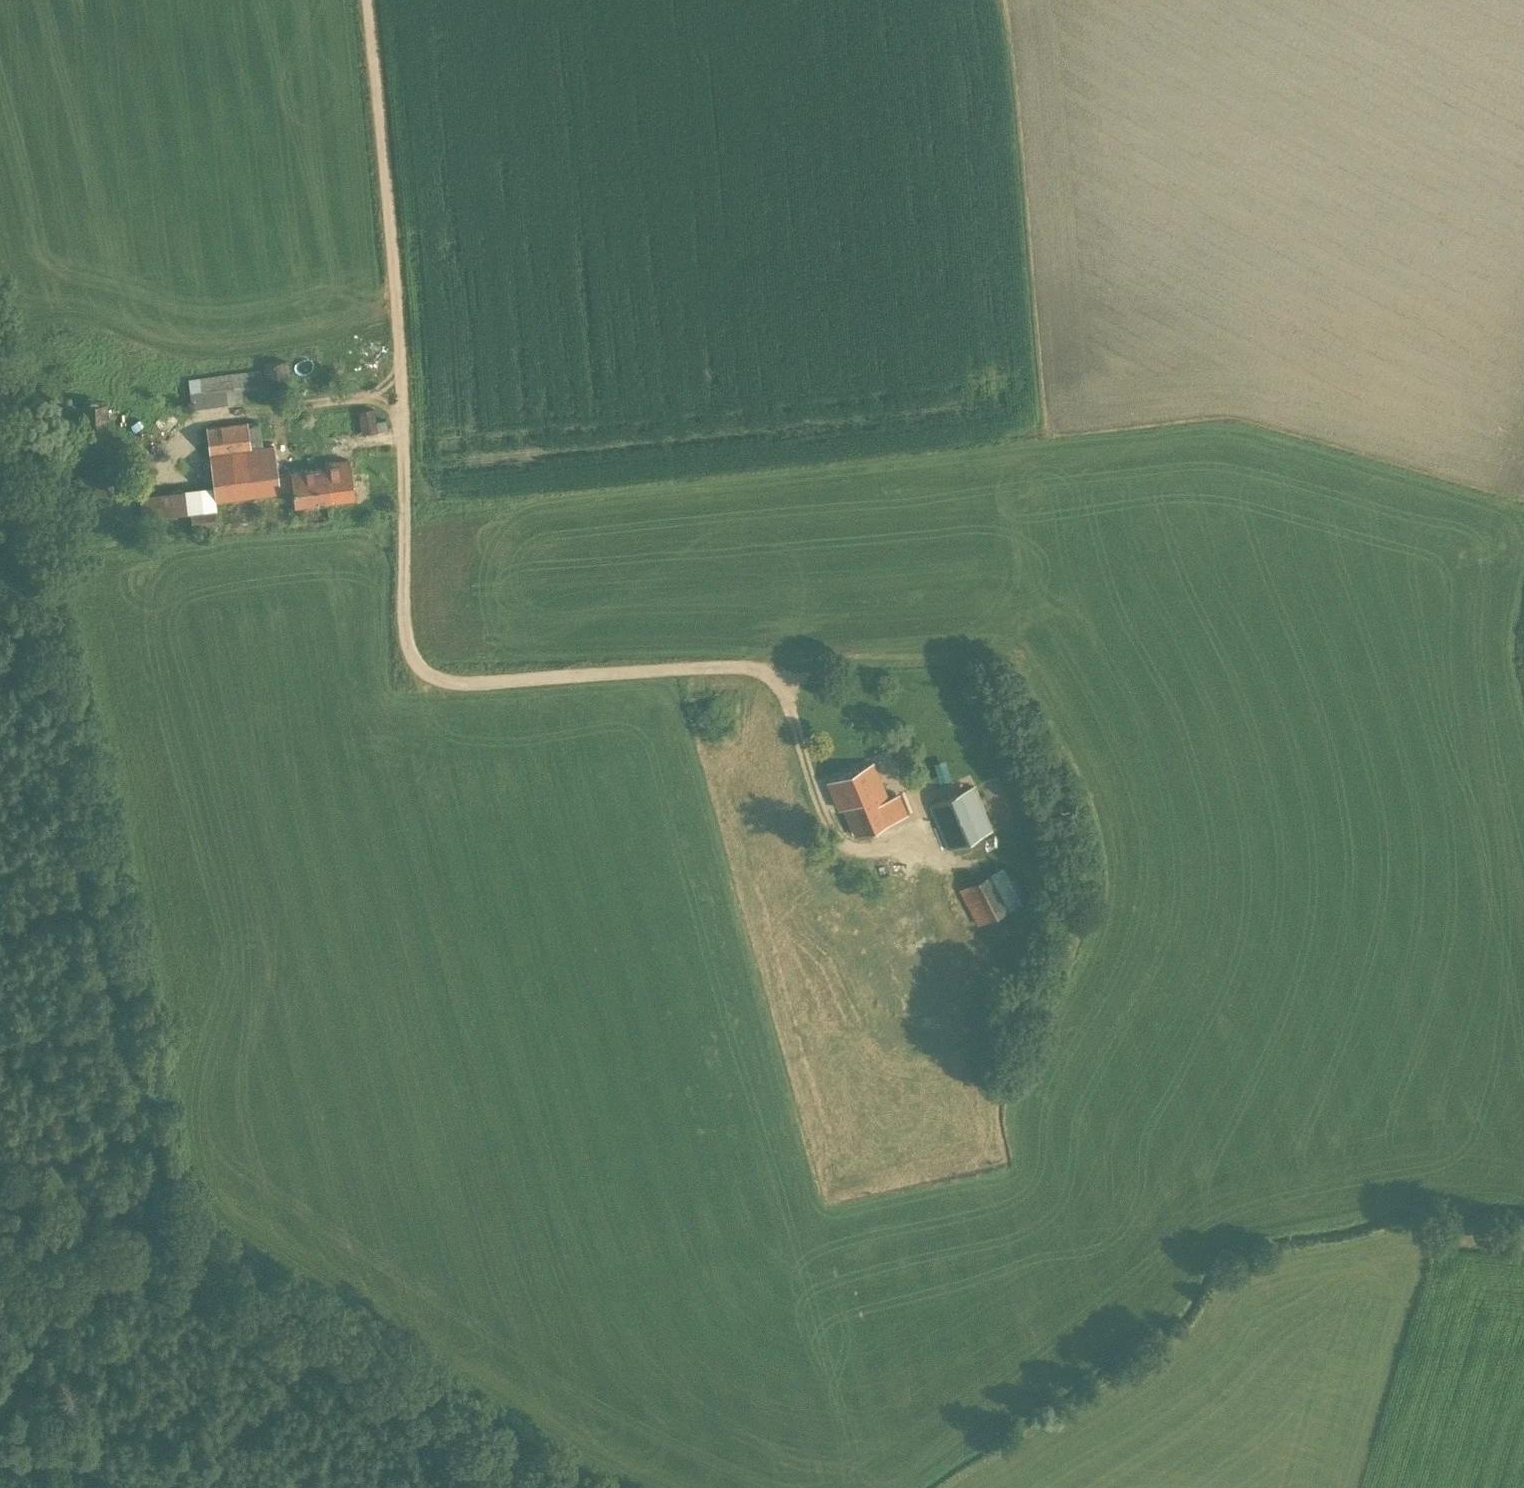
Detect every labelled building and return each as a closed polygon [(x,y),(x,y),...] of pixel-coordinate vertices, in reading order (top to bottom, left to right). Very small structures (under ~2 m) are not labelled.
[(263,362),(262,362),(263,367),(265,387),(265,391),(267,391),(291,389),(287,359),(263,362)] [(200,376),(188,378),(192,409),(204,407),(236,403),(242,402),(241,390),(238,371),(200,376)] [(81,403),(83,452),(84,452),(86,495),(109,495),(107,402),(81,403)] [(374,423),(372,411),(357,413),(360,435),(386,432),(384,422),(374,423)] [(311,486),(309,471),(277,475),(274,446),(251,449),(248,424),(205,428),(216,502),(279,494),(279,490),(292,489),(294,505),(328,501),(326,484),(311,486)] [(324,469),(309,471),(311,486),(326,484),(328,501),(352,498),(347,461),(323,464),(324,469)] [(188,513),(186,489),(139,494),(141,517),(188,513)] [(190,509),(192,530),(216,528),(215,507),(190,509)] [(845,806),(857,835),(907,814),(899,794),(888,798),(874,764),(830,782),(841,807),(845,806)] [(929,805),(948,849),(993,829),(974,785),(929,805)] [(959,888),(979,925),(1024,901),(1005,864),(959,888)]
